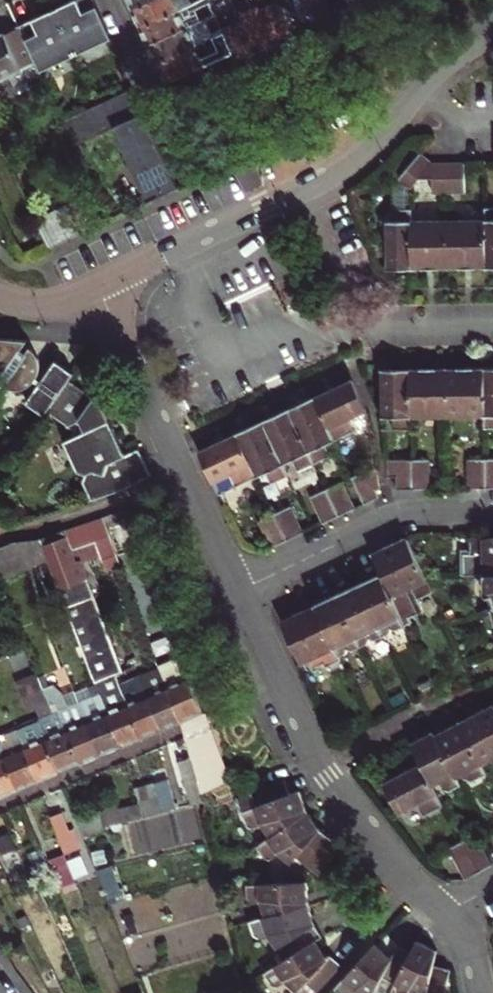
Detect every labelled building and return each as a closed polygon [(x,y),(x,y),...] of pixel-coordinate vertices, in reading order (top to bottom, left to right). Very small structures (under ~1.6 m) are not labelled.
[(16,26),(37,72),(108,39),(90,0),(68,0),(63,4),(16,26)] [(128,11),(152,0),(124,0),(128,11)] [(128,11),(136,28),(196,0),(152,0),(128,11)] [(143,44),(211,13),(205,0),(196,0),(136,28),(143,44)] [(325,3),(323,0),(301,0),(310,19),(329,12),(325,3)] [(274,1),(256,10),(269,37),(286,30),(274,1)] [(253,3),(234,12),(249,45),(269,37),(256,10),(253,3)] [(152,65),(220,32),(211,13),(143,44),(152,65)] [(7,74),(12,86),(38,75),(37,72),(16,26),(0,33),(0,77),(7,74)] [(160,82),(229,53),(220,32),(152,65),(160,82)] [(142,201),(173,186),(141,114),(110,128),(142,201)] [(413,190),(422,180),(435,164),(422,154),(404,174),(396,179),(413,190)] [(450,193),(450,163),(435,164),(422,180),(436,181),(435,193),(450,193)] [(464,193),(463,163),(450,163),(450,193),(464,193)] [(85,229),(72,204),(36,222),(49,247),(85,229)] [(386,270),(414,270),(414,223),(414,215),(397,214),(393,218),(393,224),(385,224),(386,270)] [(414,223),(414,270),(451,270),(451,222),(414,223)] [(487,222),(451,222),(451,270),(488,269),(487,222)] [(19,258),(45,246),(36,228),(10,240),(19,258)] [(24,342),(0,340),(0,382),(2,380),(6,383),(4,388),(11,391),(23,391),(34,385),(38,389),(25,407),(43,420),(45,417),(70,383),(75,376),(57,362),(44,380),(32,372),(40,359),(35,351),(32,348),(25,357),(21,353),(27,345),(24,342)] [(414,417),(452,417),(452,369),(413,370),(414,417)] [(489,416),(488,369),(452,369),(452,417),(489,416)] [(414,417),(413,370),(386,371),(387,417),(396,417),(396,426),(414,426),(414,417)] [(318,398),(339,443),(356,434),(350,422),(370,412),(355,381),(318,398)] [(156,481),(142,451),(129,457),(101,397),(98,401),(70,383),(45,417),(72,433),(78,444),(69,449),(81,474),(87,477),(85,485),(92,499),(100,501),(156,481)] [(327,448),(339,443),(318,398),(292,409),(318,466),(332,459),(327,448)] [(318,466),(292,409),(265,422),(287,468),(299,463),(303,473),(318,466)] [(265,422),(239,433),(261,480),(271,475),(276,485),(291,478),(287,468),(265,422)] [(222,498),(261,480),(239,433),(200,451),(222,498)] [(490,490),(489,463),(475,463),(476,490),(490,490)] [(398,465),(398,480),(399,491),(414,491),(414,464),(398,465)] [(428,464),(414,464),(414,491),(428,491),(428,464)] [(356,478),(368,505),(381,499),(379,492),(368,472),(356,478)] [(342,517),(355,511),(342,485),(330,491),(342,517)] [(342,517),(330,491),(318,496),(330,523),(342,517)] [(108,529),(134,521),(129,510),(104,517),(108,529)] [(288,510),(278,515),(290,541),(301,536),(288,510)] [(290,541),(278,515),(265,521),(277,547),(290,541)] [(122,690),(116,674),(122,672),(82,562),(102,554),(109,572),(123,567),(108,529),(104,517),(65,532),(68,538),(45,547),(98,684),(122,749),(143,741),(122,690)] [(376,558),(384,575),(395,598),(403,594),(409,607),(434,595),(409,542),(376,558)] [(492,578),(492,543),(480,543),(479,558),(473,558),(473,578),(490,578),(492,578)] [(409,627),(395,598),(384,575),(360,586),(386,638),(394,634),(395,628),(400,632),(409,627)] [(378,642),(386,638),(360,586),(339,596),(364,649),(372,645),(372,639),(378,642)] [(317,606),(318,608),(342,658),(349,655),(350,649),(356,653),(364,649),(339,596),(317,606)] [(342,658),(318,608),(285,624),(303,663),(309,661),(313,667),(322,662),(325,666),(342,658)] [(162,669),(183,724),(195,759),(204,789),(229,779),(183,661),(162,669)] [(141,677),(143,682),(164,732),(183,724),(162,669),(141,677)] [(39,676),(13,687),(29,725),(40,720),(54,714),(45,691),(39,676)] [(143,682),(122,690),(143,741),(164,732),(143,682)] [(81,703),(102,758),(122,749),(98,684),(77,693),(81,703)] [(82,766),(102,758),(81,703),(69,708),(65,695),(55,686),(45,691),(54,714),(60,712),(82,766)] [(459,719),(483,763),(492,758),(492,702),(459,719)] [(54,714),(40,720),(62,774),(82,766),(60,712),(54,714)] [(459,719),(435,732),(457,775),(467,770),(470,776),(478,778),(488,772),(483,763),(459,719)] [(29,725),(18,729),(40,783),(62,774),(40,720),(29,725)] [(18,729),(0,737),(0,746),(20,792),(40,783),(18,729)] [(411,740),(421,758),(434,783),(442,779),(444,784),(452,786),(461,781),(457,775),(435,732),(433,729),(411,740)] [(20,792),(0,746),(0,800),(20,792)] [(421,808),(441,797),(434,783),(421,758),(383,777),(399,809),(417,800),(421,808)] [(207,802),(205,792),(204,789),(195,759),(183,764),(196,805),(207,802)] [(168,811),(179,808),(167,773),(156,776),(168,811)] [(260,821),(272,838),(309,811),(300,790),(291,793),(287,782),(254,794),(259,805),(243,811),(246,819),(255,823),(260,821)] [(112,786),(93,792),(102,815),(107,828),(121,823),(115,808),(119,807),(112,786)] [(145,817),(164,811),(159,796),(140,802),(145,817)] [(125,823),(145,817),(140,802),(120,809),(125,823)] [(309,811),(272,838),(259,847),(263,851),(270,851),(275,847),(291,861),(301,850),(313,860),(332,837),(320,827),(309,811)] [(107,828),(102,815),(80,822),(85,837),(108,830),(107,828)] [(29,867),(13,833),(0,839),(0,845),(13,874),(29,867)] [(345,848),(332,837),(313,860),(328,871),(345,848)] [(469,848),(483,874),(492,868),(492,860),(483,841),(469,848)] [(52,873),(42,851),(38,853),(35,847),(27,851),(40,878),(52,873)] [(470,880),(483,874),(469,848),(456,854),(457,858),(470,880)] [(78,880),(68,855),(54,861),(65,886),(78,880)] [(268,919),(311,906),(308,879),(249,883),(250,892),(255,899),(262,897),(268,919)] [(318,927),(311,906),(268,919),(253,923),(255,930),(262,934),(269,932),(287,963),(303,952),(320,942),(325,939),(318,927)] [(421,941),(415,952),(395,992),(412,992),(432,992),(445,992),(447,964),(433,962),(434,947),(421,941)] [(269,974),(273,984),(281,986),(288,982),(300,992),(322,992),(345,967),(336,959),(332,962),(320,942),(303,952),(287,963),(269,974)] [(415,952),(403,946),(398,957),(381,942),(342,985),(351,992),(359,992),(363,987),(375,992),(395,992),(415,952)]
